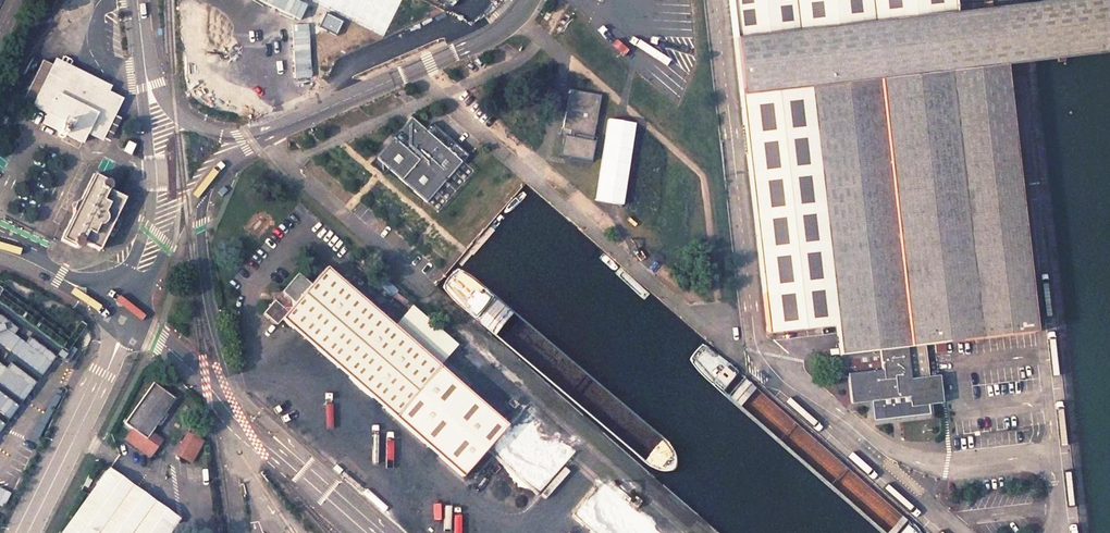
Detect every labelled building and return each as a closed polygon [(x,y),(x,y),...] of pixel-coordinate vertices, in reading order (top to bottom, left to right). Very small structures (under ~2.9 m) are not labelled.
[(767,334),(836,326),(840,355),(841,370),(848,370),(851,398),(909,392),(910,402),(937,400),(934,374),(926,374),(923,346),(1035,334),(1003,67),(1107,54),(1101,0),(1080,0),(956,14),(955,0),(729,0),(767,334)] [(53,65),(43,61),(22,101),(48,113),(43,123),(82,142),(87,133),(102,140),(121,99),(107,92),(110,86),(56,60),(53,65)] [(589,160),(600,94),(568,89),(558,155),(589,160)] [(408,120),(367,166),(372,170),(382,168),(424,204),(463,160),(457,155),(458,150),(453,146),(446,152),(408,120)] [(108,181),(93,174),(81,199),(77,203),(75,206),(74,209),(74,214),(60,239),(75,247),(77,247),(79,246),(81,244),(83,242),(99,250),(125,198),(109,190),(110,186),(110,184),(108,181)] [(276,301),(267,311),(280,323),(285,318),(464,479),(510,427),(329,267),(315,284),(302,272),(285,291),(276,292),(276,301)] [(32,382),(0,364),(0,429),(32,382)] [(176,399),(156,383),(132,416),(142,423),(149,414),(159,421),(158,422),(159,423),(176,399)] [(153,431),(159,423),(158,422),(159,421),(149,414),(142,423),(132,416),(126,424),(134,430),(126,441),(149,458),(164,439),(153,431)] [(203,443),(190,435),(184,445),(198,452),(203,443)] [(193,461),(198,452),(184,445),(180,453),(193,461)] [(110,471),(64,532),(164,532),(175,518),(110,471)]
